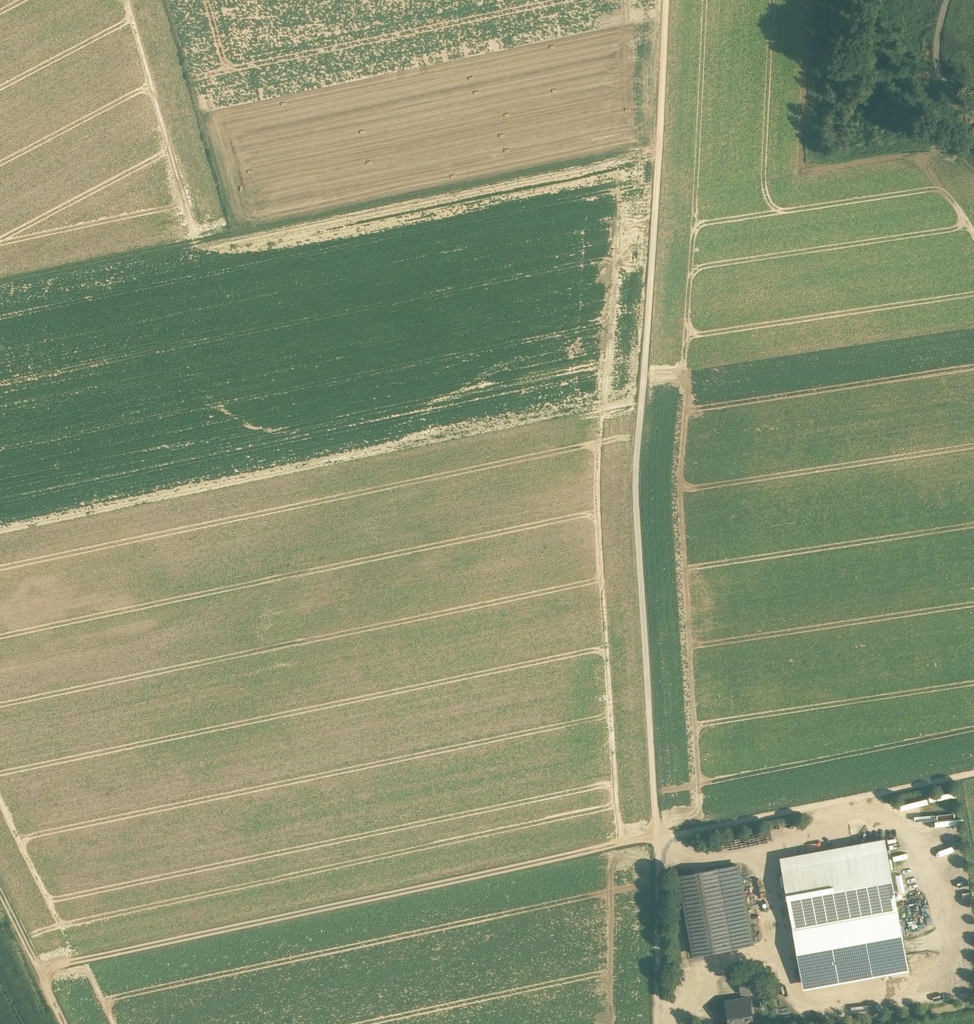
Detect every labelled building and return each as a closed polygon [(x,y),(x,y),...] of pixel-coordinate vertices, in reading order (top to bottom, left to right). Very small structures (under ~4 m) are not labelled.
[(923,804),(927,825),(954,819),(951,805),(944,806),(942,800),(923,804)] [(863,856),(782,870),(793,930),(897,910),(885,840),(860,844),(863,856)] [(738,866),(679,877),(693,955),(753,944),(738,866)] [(909,972),(897,910),(793,930),(802,980),(881,965),(883,977),(909,972)] [(753,975),(738,978),(740,992),(756,989),(753,975)] [(728,1001),(731,1018),(728,1019),(729,1023),(749,1023),(748,1018),(751,1017),(748,997),(728,1001)]
